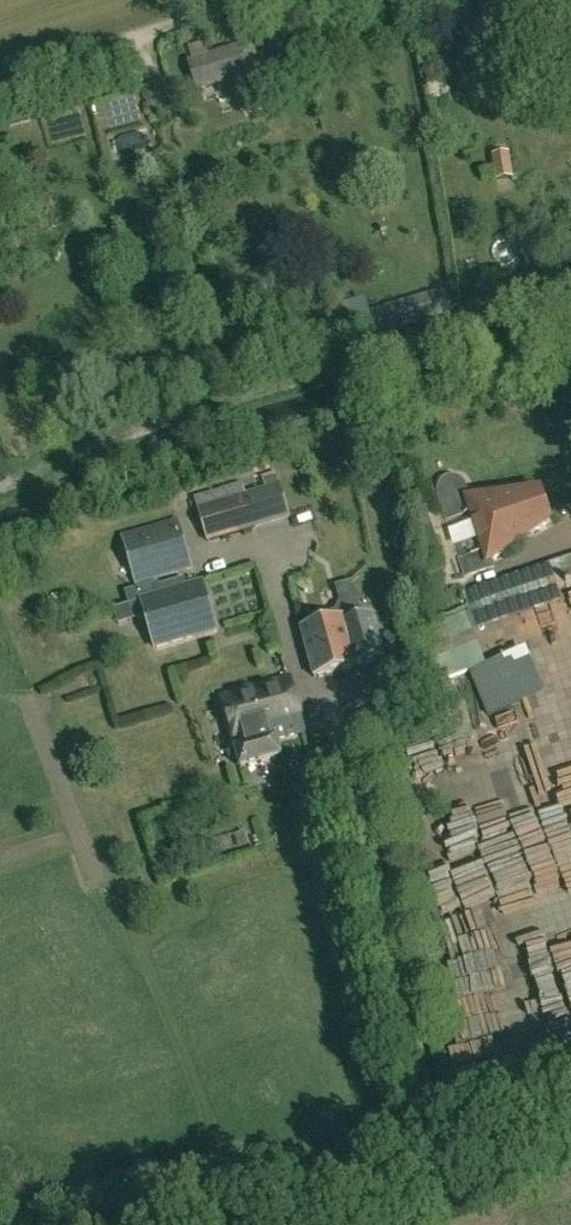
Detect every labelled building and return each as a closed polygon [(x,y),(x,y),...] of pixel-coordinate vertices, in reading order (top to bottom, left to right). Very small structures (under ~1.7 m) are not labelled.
[(234,75),(242,102),(265,95),(250,45),(192,63),(199,86),(234,75)] [(409,92),(421,89),(415,68),(404,71),(409,92)] [(126,110),(126,123),(144,123),(145,111),(126,110)] [(499,182),(516,178),(512,151),(494,155),(499,182)] [(455,314),(448,289),(373,313),(380,336),(455,314)] [(195,498),(208,542),(288,518),(275,474),(261,478),(264,489),(246,494),(243,483),(195,498)] [(536,533),(550,524),(540,493),(469,499),(464,484),(463,482),(461,480),(459,478),(456,477),(453,477),(450,477),(447,477),(445,479),(442,481),(440,483),(439,485),(438,487),(437,490),(437,492),(445,518),(447,518),(459,555),(457,556),(464,580),(493,571),(490,562),(522,542),(520,535),(527,532),(536,533)] [(179,522),(125,539),(139,583),(193,568),(179,522)] [(558,590),(565,588),(566,588),(570,587),(570,558),(550,565),(558,590)] [(219,632),(202,579),(139,599),(155,652),(219,632)] [(374,616),(348,622),(347,616),(303,628),(316,678),(386,659),(374,616)] [(504,663),(471,677),(486,716),(519,703),(504,663)] [(540,663),(525,668),(535,697),(550,692),(540,663)] [(293,677),(225,694),(242,766),(283,757),(279,739),(306,732),(293,677)] [(443,730),(432,694),(418,698),(430,734),(443,730)] [(410,699),(394,703),(403,736),(419,732),(410,699)] [(479,733),(478,748),(494,748),(495,733),(479,733)] [(528,838),(549,833),(545,812),(523,817),(528,838)] [(488,822),(489,841),(520,838),(519,820),(488,822)] [(484,837),(459,847),(466,862),(491,852),(484,837)] [(498,873),(528,871),(527,848),(497,850),(498,873)] [(570,944),(570,929),(555,933),(559,947),(570,944)] [(534,967),(560,957),(549,930),(524,940),(534,967)]
